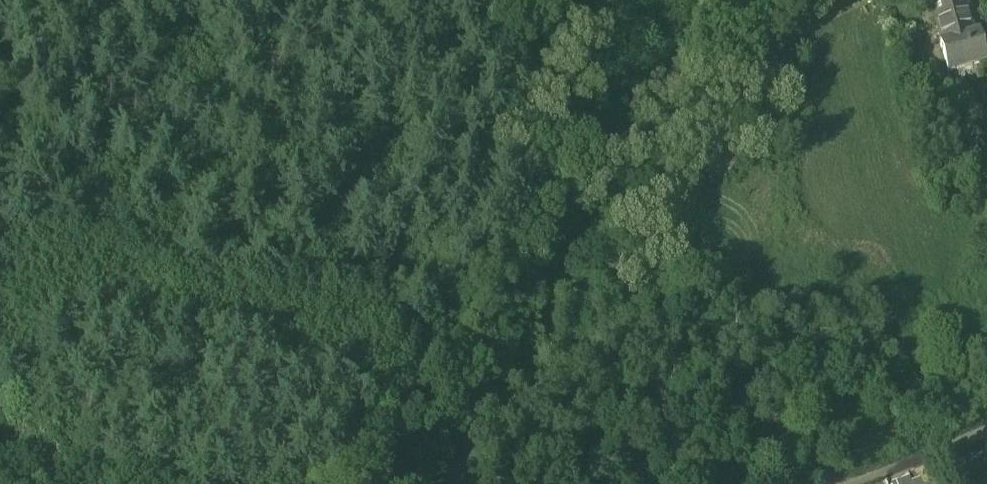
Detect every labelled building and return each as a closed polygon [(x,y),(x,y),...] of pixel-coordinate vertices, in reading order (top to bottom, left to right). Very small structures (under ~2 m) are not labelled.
[(930,8),(945,64),(979,56),(965,0),(961,0),(944,4),(930,8)]
